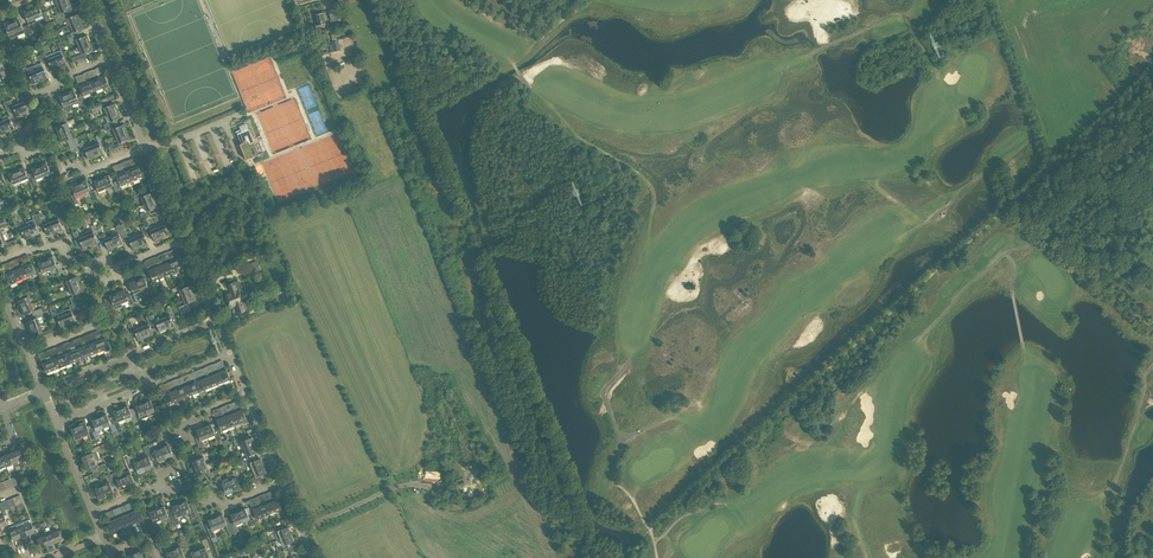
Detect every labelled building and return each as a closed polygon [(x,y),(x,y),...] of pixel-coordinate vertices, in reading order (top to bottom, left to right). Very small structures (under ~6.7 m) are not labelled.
[(70,5),(69,2),(58,6),(54,8),(57,15),(55,16),(56,20),(65,16),(64,13),(72,10),(72,9),(73,9),(71,4),(70,5)] [(42,14),(38,5),(31,8),(35,19),(43,16),(45,23),(49,21),(45,12),(42,14)] [(338,8),(329,10),(330,18),(340,16),(341,19),(344,18),(341,7),(338,8)] [(30,34),(33,33),(29,25),(36,22),(35,19),(31,8),(23,12),(29,24),(26,25),(30,34)] [(325,24),(323,13),(319,14),(318,14),(316,14),(316,15),(315,15),(317,25),(322,24),(322,25),(325,24)] [(82,19),(80,14),(78,14),(68,18),(71,26),(81,21),(80,19),(82,19)] [(17,36),(25,33),(26,36),(30,34),(26,25),(22,27),(19,19),(18,17),(13,19),(14,21),(12,22),(17,36)] [(4,23),(5,25),(4,25),(7,33),(4,34),(8,43),(11,42),(10,39),(17,36),(12,22),(9,23),(9,21),(4,23)] [(69,39),(78,35),(76,32),(84,29),(81,21),(71,26),(74,33),(67,36),(69,39)] [(322,40),(329,38),(326,29),(320,31),(322,40)] [(79,39),(78,35),(69,39),(70,43),(77,40),(79,47),(90,43),(87,36),(79,39)] [(337,40),(333,41),(333,44),(329,45),(331,52),(340,50),(339,43),(338,43),(337,40)] [(93,50),(90,43),(79,47),(76,48),(77,52),(81,50),(83,55),(73,59),(74,61),(86,56),(85,53),(93,50)] [(62,68),(67,66),(67,65),(64,57),(67,55),(63,46),(60,47),(61,50),(54,53),(60,68),(62,67),(62,68)] [(60,68),(54,53),(46,56),(45,53),(42,55),(46,64),(49,63),(52,71),(53,70),(53,72),(58,70),(57,69),(60,68)] [(28,73),(26,67),(22,68),(26,77),(29,76),(32,84),(41,81),(36,70),(28,73)] [(41,81),(47,78),(43,67),(36,70),(41,81)] [(100,76),(99,74),(98,72),(94,73),(95,76),(97,75),(102,88),(103,88),(103,90),(110,87),(105,76),(102,77),(100,76)] [(96,91),(102,88),(97,75),(95,76),(95,77),(95,80),(92,81),(96,91)] [(87,81),(87,80),(86,77),(81,78),(83,81),(85,80),(90,94),(96,91),(92,81),(89,83),(87,81)] [(83,96),(87,95),(90,94),(85,80),(83,81),(83,82),(83,85),(80,87),(83,96)] [(78,99),(76,95),(74,90),(67,93),(71,104),(78,101),(81,108),(85,106),(81,97),(78,99)] [(25,114),(32,111),(29,103),(32,102),(28,93),(25,94),(28,100),(20,103),(25,114)] [(64,94),(64,93),(59,95),(59,97),(63,104),(59,106),(62,112),(63,115),(67,114),(65,109),(72,106),(71,104),(67,93),(64,94)] [(13,106),(11,100),(8,101),(12,110),(14,109),(18,117),(25,114),(20,103),(13,106)] [(107,107),(106,103),(92,109),(94,114),(99,112),(98,110),(105,108),(108,115),(118,111),(115,103),(107,107)] [(118,111),(108,115),(105,116),(108,123),(104,125),(105,128),(114,125),(113,121),(121,118),(118,111)] [(56,128),(55,128),(57,133),(58,132),(59,135),(70,131),(67,123),(66,121),(63,115),(62,112),(59,114),(61,119),(60,119),(60,121),(60,126),(56,127),(56,128)] [(9,117),(8,116),(7,116),(7,115),(6,115),(5,115),(5,116),(4,116),(3,117),(3,118),(3,119),(3,120),(2,120),(3,122),(3,121),(8,132),(15,129),(11,118),(10,119),(10,117),(9,117)] [(114,125),(105,128),(107,132),(113,129),(116,136),(127,132),(126,130),(127,129),(125,124),(124,125),(124,124),(119,126),(117,125),(116,126),(116,124),(114,125)] [(254,143),(249,129),(242,132),(241,130),(236,132),(239,138),(242,144),(240,145),(247,160),(260,155),(255,143),(254,143)] [(59,135),(60,137),(59,138),(61,143),(62,142),(63,142),(68,140),(72,150),(80,146),(79,146),(77,147),(73,139),(73,138),(70,131),(59,135)] [(128,134),(127,132),(116,136),(119,144),(109,148),(110,151),(123,146),(122,143),(130,139),(131,139),(129,134),(128,134)] [(97,156),(104,153),(101,146),(104,144),(100,135),(97,136),(97,137),(99,143),(92,146),(97,156)] [(85,149),(82,143),(79,144),(79,146),(80,146),(82,153),(86,152),(89,159),(97,156),(92,146),(85,149)] [(136,165),(136,163),(134,161),(131,163),(132,165),(134,164),(139,177),(146,175),(142,165),(138,166),(136,165)] [(54,180),(57,179),(52,166),(48,167),(47,163),(39,166),(44,176),(44,177),(45,179),(52,176),(54,180)] [(133,180),(139,177),(134,164),(132,165),(132,166),(132,169),(129,170),(133,180)] [(37,167),(37,166),(32,168),(32,169),(35,177),(32,179),(36,187),(39,186),(36,179),(44,177),(44,176),(39,166),(37,167)] [(124,170),(123,169),(122,166),(118,168),(119,170),(121,170),(127,183),(133,180),(129,170),(126,171),(124,170)] [(24,168),(23,167),(18,169),(19,170),(17,171),(21,181),(28,178),(24,168)] [(120,185),(127,183),(121,170),(119,170),(120,172),(120,174),(116,175),(120,185)] [(14,171),(9,173),(9,174),(13,183),(10,184),(13,193),(16,191),(13,184),(21,181),(17,171),(14,172),(14,171)] [(112,183),(109,175),(102,178),(106,189),(113,186),(116,192),(119,191),(115,182),(112,183)] [(98,200),(101,198),(99,192),(106,189),(102,178),(94,181),(97,189),(94,191),(98,200)] [(83,194),(90,191),(86,180),(79,183),(83,194)] [(75,205),(79,203),(76,197),(83,194),(79,183),(72,186),(75,194),(71,196),(75,205)] [(144,196),(142,193),(133,196),(135,200),(141,197),(144,204),(155,200),(152,193),(144,196)] [(142,218),(151,214),(150,211),(158,207),(155,200),(144,204),(147,212),(141,214),(142,218)] [(55,233),(63,229),(60,222),(63,220),(59,211),(56,213),(59,219),(51,222),(55,233)] [(40,233),(36,225),(40,224),(36,215),(32,216),(34,219),(26,222),(28,226),(32,236),(40,233)] [(25,239),(32,236),(28,226),(21,229),(18,222),(17,221),(16,217),(12,219),(18,233),(22,231),(25,239)] [(145,220),(142,221),(144,226),(148,234),(148,235),(149,236),(150,235),(151,236),(153,237),(154,241),(155,241),(156,243),(160,241),(160,239),(162,238),(158,228),(150,231),(148,226),(149,226),(149,225),(150,224),(149,222),(148,221),(147,221),(146,221),(145,220)] [(48,236),(55,233),(51,222),(44,225),(48,236)] [(91,246),(98,243),(95,235),(98,234),(95,225),(91,226),(94,233),(87,236),(91,246)] [(162,238),(169,235),(165,225),(158,228),(162,238)] [(116,247),(123,244),(120,236),(123,235),(119,226),(116,227),(119,234),(112,237),(116,247)] [(144,234),(136,237),(141,247),(143,246),(143,248),(148,246),(148,244),(144,235),(148,234),(144,226),(141,227),(144,234)] [(77,231),(73,233),(76,240),(75,241),(76,244),(81,243),(83,249),(91,246),(87,236),(80,239),(77,231)] [(134,252),(139,250),(138,248),(141,247),(136,237),(135,234),(128,237),(133,250),(134,252)] [(4,236),(0,237),(0,246),(4,244),(6,247),(18,242),(16,239),(6,243),(4,236)] [(110,252),(114,250),(114,248),(116,247),(112,237),(104,240),(109,250),(110,252)] [(171,261),(168,263),(172,273),(173,275),(179,273),(178,270),(174,260),(173,257),(175,256),(174,253),(169,255),(171,259),(171,261)] [(56,264),(53,257),(46,260),(50,270),(57,267),(60,274),(63,273),(62,271),(63,271),(59,263),(56,264)] [(178,270),(185,267),(180,257),(174,260),(178,270)] [(162,262),(162,261),(161,258),(157,260),(158,263),(160,262),(165,275),(172,273),(168,263),(165,264),(162,262)] [(43,261),(43,259),(38,261),(39,263),(38,263),(42,271),(38,272),(42,281),(45,280),(43,273),(50,270),(46,260),(43,261)] [(159,278),(165,275),(160,262),(158,263),(158,264),(158,267),(155,268),(159,278)] [(29,276),(35,273),(31,264),(25,267),(29,276)] [(16,270),(13,268),(12,265),(8,266),(9,269),(11,268),(16,281),(17,281),(22,279),(18,269),(16,270)] [(22,279),(29,276),(25,267),(18,269),(22,279)] [(16,281),(11,268),(9,269),(9,270),(9,273),(6,274),(10,286),(17,283),(17,281),(16,281)] [(153,280),(159,278),(155,268),(149,270),(153,280)] [(70,288),(80,284),(77,277),(67,281),(70,288)] [(148,286),(144,278),(137,281),(141,291),(148,288),(151,295),(155,293),(151,284),(148,286)] [(134,294),(131,296),(134,306),(136,305),(134,302),(137,301),(135,296),(142,293),(141,291),(137,281),(135,282),(134,280),(129,282),(130,284),(134,294)] [(235,284),(235,282),(228,285),(231,293),(225,295),(228,301),(241,296),(238,290),(237,290),(237,289),(239,288),(240,287),(240,286),(240,285),(239,284),(238,283),(237,284),(235,284)] [(81,286),(80,284),(70,288),(73,296),(83,291),(84,290),(82,286),(81,286)] [(181,285),(172,289),(173,292),(180,290),(183,297),(193,293),(192,290),(194,290),(192,285),(187,287),(185,284),(181,285)] [(119,292),(117,293),(122,303),(129,301),(131,305),(131,306),(132,305),(133,306),(134,306),(131,296),(129,293),(126,294),(125,290),(124,290),(124,289),(119,291),(119,292)] [(21,308),(31,304),(29,297),(35,294),(34,291),(25,294),(26,298),(18,301),(21,308)] [(107,305),(112,317),(118,315),(116,310),(123,307),(121,304),(122,303),(117,293),(115,294),(115,293),(110,295),(110,296),(113,303),(107,305)] [(182,314),(191,310),(188,303),(196,300),(193,293),(183,297),(186,304),(179,307),(182,314)] [(241,296),(228,301),(230,307),(235,305),(238,313),(245,311),(245,310),(248,309),(246,302),(243,303),(242,299),(249,297),(248,294),(241,296)] [(34,311),(31,304),(21,308),(22,310),(20,311),(22,316),(24,315),(24,316),(32,312),(33,315),(42,312),(41,309),(41,308),(34,311)] [(73,306),(73,304),(70,305),(71,308),(63,311),(69,326),(77,322),(73,314),(76,313),(73,306)] [(264,306),(263,305),(256,308),(258,314),(265,311),(265,310),(267,309),(266,306),(264,306)] [(167,329),(175,326),(172,319),(175,318),(171,308),(168,309),(170,315),(163,318),(167,329)] [(69,326),(63,311),(56,314),(55,312),(51,313),(55,322),(58,321),(62,329),(69,326)] [(44,315),(42,312),(38,314),(33,315),(35,319),(25,323),(27,328),(29,327),(30,329),(40,325),(37,318),(44,315)] [(156,321),(153,315),(149,316),(153,325),(157,324),(160,332),(167,329),(163,318),(156,321)] [(146,338),(153,335),(150,327),(153,325),(149,316),(146,318),(149,324),(142,327),(146,338)] [(134,330),(132,323),(128,325),(132,334),(135,333),(139,341),(146,338),(142,327),(134,330)] [(31,332),(29,332),(31,337),(41,333),(42,337),(55,332),(53,328),(43,332),(40,325),(30,329),(31,332)] [(99,334),(95,335),(96,338),(98,337),(103,350),(104,353),(112,349),(109,341),(107,342),(106,338),(102,339),(100,337),(99,334)] [(97,353),(103,350),(98,337),(96,338),(96,339),(96,342),(93,343),(97,353)] [(84,358),(90,355),(87,346),(85,342),(83,343),(84,344),(83,347),(80,348),(84,358)] [(90,355),(97,353),(93,343),(87,346),(90,355)] [(75,348),(74,344),(69,346),(71,348),(73,348),(78,360),(84,358),(80,348),(77,349),(75,348)] [(72,363),(78,360),(73,348),(71,348),(71,349),(71,352),(68,353),(72,363)] [(63,353),(61,349),(57,351),(58,354),(60,353),(65,366),(72,363),(68,353),(65,355),(63,353)] [(59,368),(65,366),(60,353),(58,354),(58,357),(55,359),(59,368)] [(52,360),(50,358),(49,354),(44,356),(46,359),(48,358),(53,371),(59,368),(55,359),(52,360)] [(46,374),(53,371),(48,358),(46,359),(46,363),(42,364),(46,374)] [(221,369),(221,368),(219,365),(215,367),(217,370),(219,369),(220,372),(224,382),(231,379),(227,369),(223,371),(221,369)] [(209,374),(208,373),(207,370),(203,372),(204,375),(206,374),(207,377),(211,387),(218,384),(214,374),(211,376),(209,374)] [(218,384),(224,382),(220,372),(214,374),(218,384)] [(205,389),(211,387),(207,377),(201,380),(205,389)] [(205,389),(201,380),(195,382),(199,392),(200,395),(207,393),(205,389)] [(193,394),(199,392),(195,382),(189,385),(193,394)] [(186,397),(193,394),(189,385),(182,387),(186,397)] [(180,399),(186,397),(182,387),(176,390),(180,399)] [(174,402),(180,399),(176,390),(170,392),(174,402)] [(167,405),(174,402),(170,392),(163,395),(167,405)] [(153,406),(150,400),(143,403),(149,417),(155,414),(156,418),(161,416),(156,405),(153,406)] [(237,409),(237,408),(241,406),(239,401),(234,403),(235,405),(231,407),(233,410),(235,409),(236,412),(241,424),(247,421),(243,409),(239,411),(237,409)] [(139,425),(144,423),(142,419),(149,417),(143,403),(136,406),(138,412),(135,414),(139,425)] [(130,411),(128,405),(120,408),(125,419),(131,417),(135,426),(139,425),(135,414),(134,410),(130,411)] [(122,431),(121,428),(119,422),(125,419),(120,408),(113,411),(115,418),(112,419),(117,430),(118,432),(122,431)] [(233,413),(230,415),(235,426),(241,424),(236,412),(235,409),(233,410),(233,411),(233,413)] [(224,414),(223,410),(219,412),(220,415),(222,414),(228,429),(235,426),(230,415),(227,416),(224,414)] [(109,420),(106,414),(99,417),(104,428),(110,425),(112,431),(117,430),(112,419),(109,420)] [(222,432),(228,429),(222,414),(220,415),(220,416),(220,418),(217,420),(222,432)] [(96,438),(100,437),(98,430),(104,428),(99,417),(91,420),(93,423),(90,425),(96,438)] [(87,426),(85,423),(78,426),(82,436),(88,434),(91,440),(96,438),(90,425),(87,426)] [(214,430),(211,424),(204,427),(208,438),(214,435),(217,442),(220,441),(221,440),(217,429),(214,430)] [(75,439),(82,436),(78,426),(70,429),(75,439)] [(200,448),(203,447),(204,447),(202,440),(208,438),(204,427),(197,430),(199,436),(196,438),(199,445),(200,448)] [(168,458),(173,456),(173,455),(170,449),(174,447),(169,436),(165,438),(167,445),(161,447),(166,458),(168,457),(168,458)] [(246,440),(245,436),(234,440),(235,445),(242,442),(245,449),(255,444),(252,437),(246,440)] [(148,445),(152,456),(155,455),(158,461),(159,462),(164,460),(163,459),(166,458),(161,447),(160,444),(154,447),(152,443),(148,445)] [(242,462),(253,458),(252,454),(258,452),(255,444),(245,449),(247,455),(241,458),(242,462)] [(153,459),(152,456),(148,445),(143,447),(146,454),(140,457),(141,459),(146,470),(153,467),(150,461),(153,459)] [(85,464),(96,460),(100,458),(97,452),(100,451),(98,446),(90,450),(91,453),(82,457),(85,464)] [(21,463),(23,470),(26,469),(23,462),(27,461),(22,448),(16,451),(21,463)] [(21,463),(16,451),(8,454),(14,466),(21,463)] [(14,466),(8,454),(2,456),(6,466),(7,469),(14,466)] [(129,469),(132,468),(128,457),(127,455),(123,456),(129,469)] [(135,462),(132,455),(128,457),(132,468),(135,467),(138,473),(146,470),(141,459),(135,462)] [(196,468),(206,464),(203,457),(193,461),(196,468)] [(254,461),(253,458),(242,462),(244,466),(251,464),(253,470),(264,466),(261,459),(254,461)] [(98,466),(96,460),(85,464),(88,471),(97,467),(99,471),(100,470),(107,468),(105,463),(98,466)] [(199,476),(203,474),(210,471),(206,464),(196,468),(199,476)] [(251,483),(260,480),(262,479),(260,476),(266,473),(264,466),(253,470),(255,476),(249,479),(251,483)] [(233,491),(240,488),(238,482),(242,480),(237,469),(233,471),(234,474),(228,476),(229,480),(233,491)] [(135,484),(131,474),(129,470),(122,473),(124,477),(128,487),(135,484)] [(117,479),(114,473),(110,474),(115,485),(118,484),(121,490),(128,487),(124,477),(117,479)] [(107,496),(114,493),(112,486),(115,485),(110,474),(106,476),(108,483),(102,485),(107,496)] [(226,493),(227,495),(231,493),(231,491),(233,491),(229,480),(223,482),(220,476),(216,478),(216,480),(220,489),(223,487),(226,494),(226,493)] [(99,499),(107,496),(102,485),(95,488),(99,499)] [(276,511),(282,509),(278,499),(272,502),(276,511)] [(187,501),(179,504),(183,515),(190,512),(192,518),(197,517),(192,503),(188,505),(187,501)] [(269,514),(276,511),(272,502),(265,504),(269,514)] [(256,519),(263,516),(259,507),(258,503),(255,504),(256,506),(256,508),(253,510),(256,519)] [(176,525),(180,524),(177,517),(183,515),(179,504),(172,507),(174,513),(171,514),(176,525)] [(263,516),(269,514),(265,504),(259,507),(263,516)] [(156,509),(161,520),(162,522),(169,521),(171,527),(176,525),(171,514),(170,511),(166,513),(164,506),(156,509)] [(245,509),(244,507),(239,509),(240,511),(238,512),(242,522),(249,520),(251,526),(256,524),(251,513),(248,515),(245,509)] [(153,531),(157,529),(155,523),(161,520),(156,509),(149,512),(152,519),(148,520),(153,531)] [(137,522),(143,519),(139,510),(133,512),(137,522)] [(130,525),(137,522),(133,512),(126,515),(130,525)] [(234,533),(239,531),(236,525),(242,522),(238,512),(230,515),(233,521),(230,522),(234,533)] [(222,514),(222,513),(217,515),(217,516),(215,517),(220,528),(226,525),(230,535),(234,533),(230,522),(228,519),(225,520),(223,514),(222,514)] [(124,527),(130,525),(126,515),(120,517),(124,527)] [(118,530),(124,527),(120,517),(114,520),(118,530)] [(213,518),(213,517),(208,519),(208,520),(209,524),(206,525),(212,539),(215,537),(216,537),(215,533),(221,530),(220,528),(215,517),(213,518)] [(29,520),(23,522),(24,525),(28,535),(35,532),(29,520)] [(111,532),(118,530),(114,520),(107,523),(111,532)] [(23,522),(16,525),(17,528),(21,538),(28,535),(24,525),(23,522)] [(282,529),(281,526),(264,532),(266,537),(278,532),(281,538),(291,534),(288,527),(282,529)] [(14,541),(21,538),(17,528),(10,531),(14,541)] [(51,533),(50,530),(46,531),(44,531),(45,532),(44,532),(44,534),(45,536),(44,536),(48,546),(55,543),(51,533)] [(64,538),(61,530),(58,531),(58,530),(51,533),(55,543),(63,540),(62,539),(64,538)] [(288,548),(289,547),(288,544),(294,541),(291,534),(281,538),(283,545),(277,547),(278,552),(288,548)] [(186,550),(189,548),(184,535),(181,536),(180,536),(181,539),(186,550)] [(41,548),(48,546),(44,536),(37,539),(41,548)] [(185,557),(182,551),(186,550),(181,539),(177,541),(179,547),(173,550),(176,557),(183,557),(185,557)] [(210,557),(207,551),(211,550),(206,539),(201,541),(204,547),(198,550),(201,557),(209,557),(210,557)] [(164,546),(160,547),(164,557),(165,557),(168,557),(176,557),(173,550),(167,552),(164,546)] [(198,550),(191,553),(193,557),(201,557),(198,550)]
